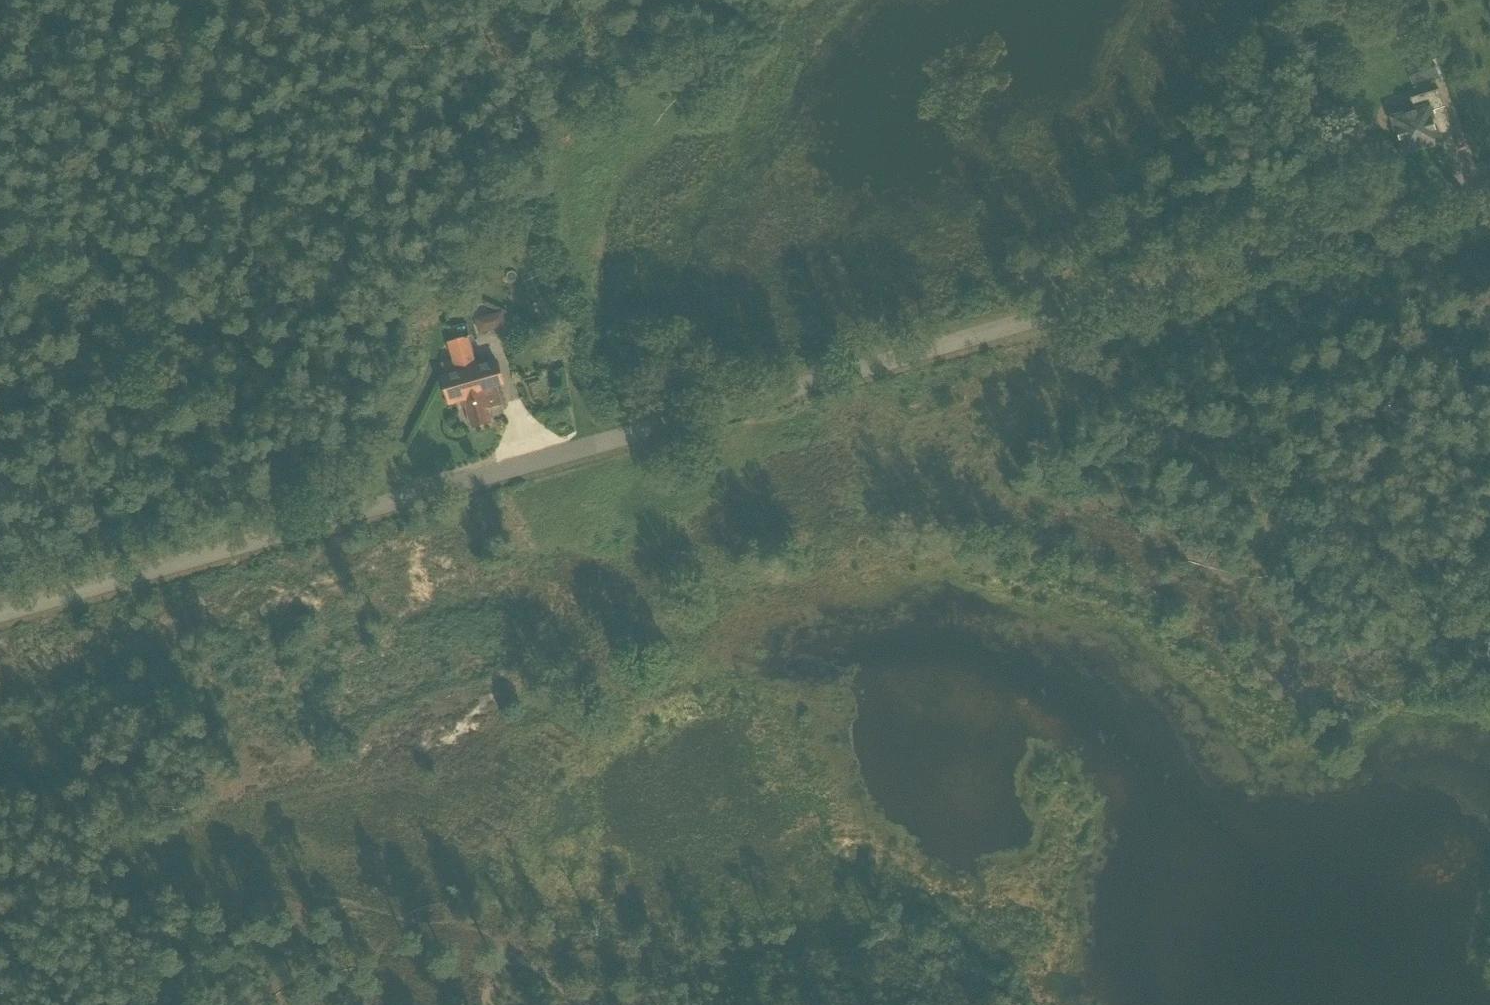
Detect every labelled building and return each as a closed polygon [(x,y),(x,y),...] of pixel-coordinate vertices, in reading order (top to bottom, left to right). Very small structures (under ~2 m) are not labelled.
[(1421,67),(1425,80),(1438,75),(1434,63),(1421,67)] [(1413,109),(1392,115),(1404,154),(1433,146),(1432,145),(1437,144),(1439,140),(1437,136),(1452,132),(1439,89),(1410,98),(1413,109)] [(487,333),(491,324),(489,316),(475,320),(480,335),(487,333)] [(497,362),(479,368),(470,336),(448,342),(453,361),(442,364),(445,375),(442,376),(450,404),(465,399),(473,428),(491,423),(487,408),(501,404),(496,386),(504,384),(497,362)]
